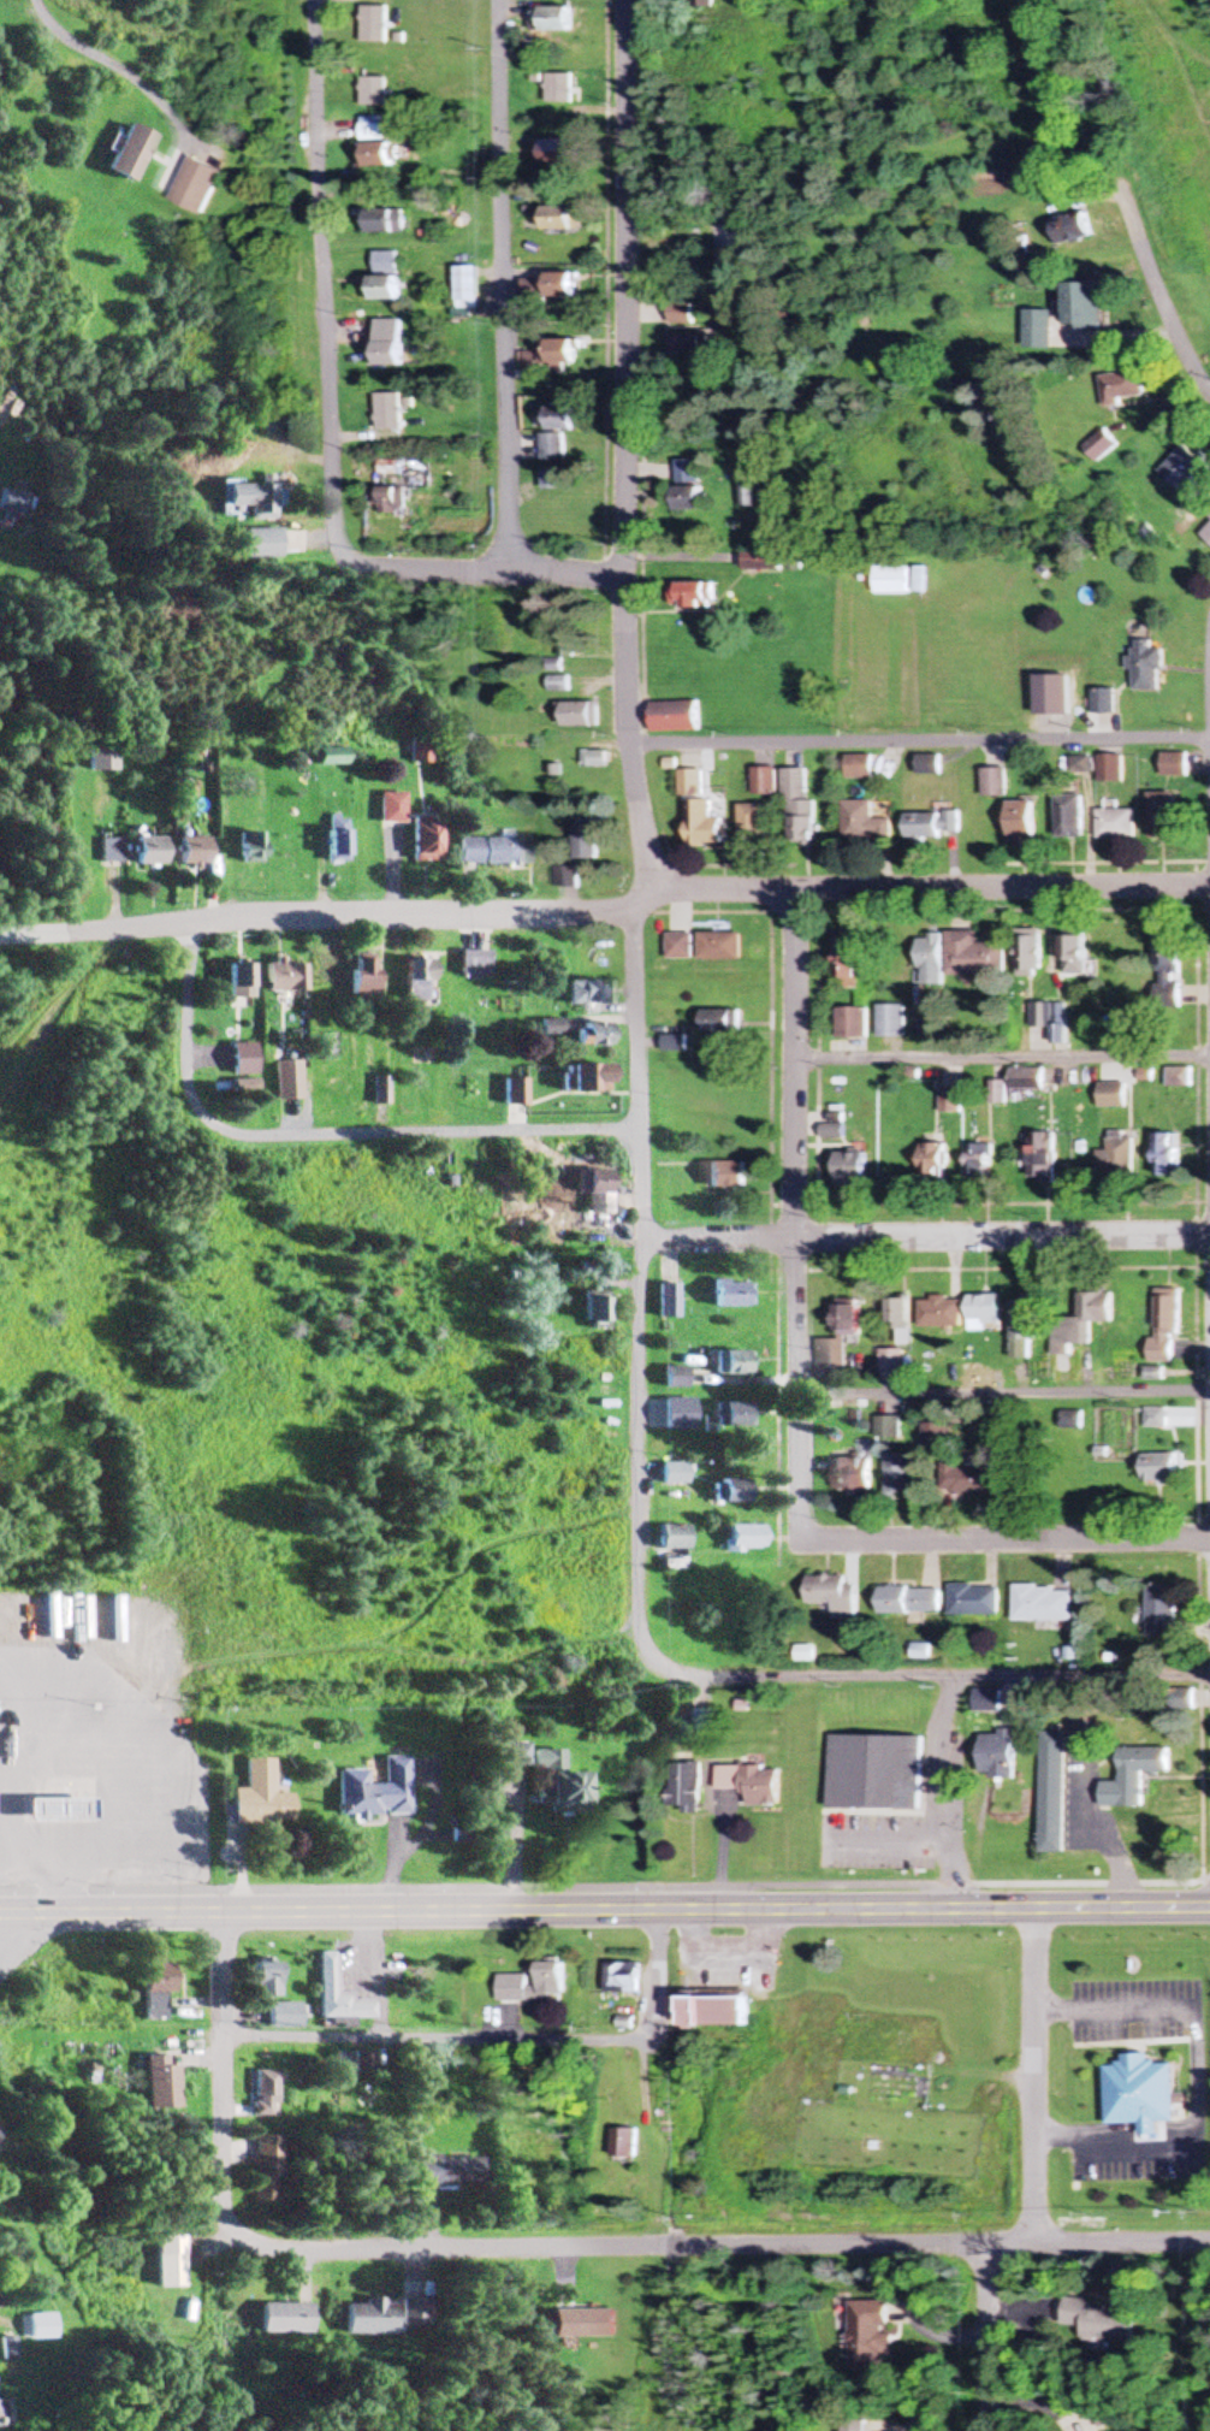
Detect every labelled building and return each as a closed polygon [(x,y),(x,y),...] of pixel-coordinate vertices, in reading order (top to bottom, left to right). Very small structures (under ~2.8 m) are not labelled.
[(714,0),(691,0),(691,10),(714,9),(714,0)] [(390,8),(366,8),(366,43),(390,43),(390,8)] [(573,32),(573,9),(540,9),(540,32),(573,32)] [(548,105),(573,105),(573,76),(548,76),(548,105)] [(391,106),(391,79),(366,79),(366,106),(391,106)] [(365,169),(396,169),(396,144),(389,144),(389,119),(365,119),(365,169)] [(148,138),(121,125),(99,172),(127,185),(148,138)] [(543,143),(543,167),(574,167),(574,143),(543,143)] [(223,172),(189,158),(171,203),(205,217),(223,172)] [(542,233),(581,233),(581,208),(542,208),(542,233)] [(407,211),(367,211),(367,235),(407,235),(407,211)] [(1054,245),(1088,241),(1086,218),(1051,222),(1054,245)] [(369,302),(402,302),(402,252),(376,252),(376,277),(369,277),(369,302)] [(457,303),(479,303),(479,268),(457,268),(457,303)] [(546,300),(576,300),(576,276),(546,276),(546,300)] [(1104,286),(1065,286),(1065,331),(1104,331),(1104,286)] [(694,304),(670,304),(670,325),(694,325),(694,304)] [(1051,349),(1051,312),(1022,312),(1022,349),(1051,349)] [(401,367),(401,320),(373,320),(373,367),(401,367)] [(702,362),(702,337),(670,337),(670,362),(702,362)] [(577,342),(540,342),(540,370),(565,370),(565,366),(577,366),(577,342)] [(1099,379),(1106,408),(1147,399),(1140,370),(1099,379)] [(376,395),(376,431),(401,431),(401,395),(376,395)] [(565,432),(575,432),(574,408),(547,409),(548,436),(541,436),(542,462),(566,461),(565,432)] [(1084,447),(1097,462),(1117,445),(1105,429),(1084,447)] [(1189,500),(1209,479),(1209,470),(1186,446),(1161,472),(1189,500)] [(678,487),(675,487),(675,512),(703,512),(703,462),(678,462),(678,487)] [(562,491),(562,472),(543,472),(543,491),(562,491)] [(221,482),(221,507),(247,506),(247,518),(271,518),(271,482),(221,482)] [(0,488),(0,515),(20,521),(27,495),(0,488)] [(404,489),(375,489),(375,514),(404,514),(404,489)] [(758,507),(757,489),(744,489),(745,508),(758,507)] [(1209,544),(1209,523),(1200,534),(1209,544)] [(745,572),(781,572),(781,554),(745,554),(745,572)] [(910,596),(910,567),(876,567),(876,596),(910,596)] [(917,593),(926,593),(926,569),(917,569),(917,593)] [(674,605),(715,605),(715,582),(674,582),(674,605)] [(1161,690),(1161,648),(1153,648),(1153,640),(1133,640),(1132,690),(1161,690)] [(573,692),(573,678),(553,678),(553,692),(573,692)] [(1092,713),(1115,713),(1115,688),(1092,688),(1092,713)] [(652,702),(652,732),(699,732),(699,702),(652,702)] [(602,726),(602,703),(564,703),(564,726),(602,726)] [(402,763),(421,763),(421,738),(403,738),(402,763)] [(84,771),(112,771),(112,744),(84,744),(84,771)] [(308,765),(338,766),(338,749),(308,748),(308,765)] [(607,752),(586,752),(586,767),(607,767),(607,752)] [(1187,754),(1161,754),(1161,777),(1187,777),(1187,754)] [(1122,755),(1098,755),(1098,782),(1122,782),(1122,755)] [(871,756),(846,756),(846,779),(871,779),(871,756)] [(916,774),(939,774),(939,756),(916,756),(916,774)] [(752,768),(752,796),(776,796),(776,768),(752,768)] [(1006,796),(1006,768),(982,768),(982,796),(1006,796)] [(815,801),(806,801),(806,769),(782,769),(781,796),(789,796),(789,845),(814,845),(815,801)] [(680,770),(680,795),(701,795),(701,770),(680,770)] [(1168,793),(1148,793),(1148,838),(1168,838),(1168,793)] [(372,824),(397,824),(397,794),(372,794),(372,824)] [(1056,836),(1081,836),(1081,795),(1056,795),(1056,836)] [(711,800),(686,800),(686,845),(722,845),(722,819),(711,819),(711,800)] [(1007,801),(1007,844),(1033,844),(1033,801),(1007,801)] [(872,802),(842,802),(842,841),(889,841),(889,818),(872,818),(872,802)] [(765,805),(739,805),(739,844),(765,844),(765,805)] [(1097,810),(1097,838),(1134,838),(1134,810),(1097,810)] [(960,838),(960,813),(905,813),(905,838),(960,838)] [(321,862),(340,862),(340,817),(321,817),(321,862)] [(403,862),(431,862),(431,820),(403,820),(403,862)] [(574,826),(574,860),(598,860),(598,826),(574,826)] [(255,833),(232,833),(232,863),(255,863),(255,833)] [(203,865),(203,837),(170,837),(170,865),(203,865)] [(162,864),(162,838),(129,838),(129,864),(162,864)] [(96,839),(96,862),(117,862),(117,839),(96,839)] [(520,840),(451,840),(451,867),(521,866),(520,840)] [(579,867),(558,867),(558,888),(579,888),(579,867)] [(976,932),(945,932),(945,975),(1003,975),(1003,943),(976,943),(976,932)] [(692,959),(692,933),(667,933),(667,959),(692,959)] [(699,960),(740,960),(740,933),(699,933),(699,960)] [(941,934),(917,934),(917,985),(941,985),(941,934)] [(1039,934),(1015,934),(1015,977),(1039,977),(1039,934)] [(1084,935),(1060,935),(1060,974),(1084,974),(1084,935)] [(1153,937),(1153,1005),(1176,1005),(1175,974),(1177,974),(1176,936),(1153,937)] [(834,937),(834,988),(856,988),(856,937),(834,937)] [(483,952),(455,952),(455,977),(483,977),(483,952)] [(370,995),(370,957),(345,957),(345,995),(370,995)] [(399,960),(399,1002),(421,1002),(421,981),(427,981),(427,960),(399,960)] [(247,963),(223,963),(223,997),(247,997),(247,963)] [(259,963),(259,992),(299,992),(299,963),(259,963)] [(562,982),(562,1005),(604,1005),(604,982),(562,982)] [(1051,1043),(1064,1043),(1063,1004),(1029,1004),(1029,1026),(1051,1026),(1051,1043)] [(903,1005),(876,1005),(876,1036),(903,1036),(903,1005)] [(866,1038),(866,1007),(835,1007),(835,1038),(866,1038)] [(739,1011),(701,1011),(701,1034),(739,1035),(739,1011)] [(604,1023),(570,1023),(569,1047),(604,1047),(604,1023)] [(684,1036),(662,1036),(662,1051),(684,1051),(684,1036)] [(225,1043),(225,1075),(250,1075),(250,1043),(225,1043)] [(298,1099),(298,1060),(271,1060),(271,1099),(298,1099)] [(603,1092),(603,1065),(560,1065),(560,1092),(603,1092)] [(1042,1090),(1042,1068),(1010,1068),(1010,1098),(1025,1098),(1025,1090),(1042,1090)] [(1189,1069),(1166,1069),(1166,1088),(1189,1088),(1189,1069)] [(386,1104),(386,1076),(371,1076),(371,1104),(386,1104)] [(523,1079),(500,1079),(500,1105),(523,1105),(523,1079)] [(1124,1082),(1097,1083),(1097,1109),(1124,1108),(1124,1082)] [(1054,1132),(1028,1132),(1028,1179),(1054,1179),(1054,1132)] [(1179,1176),(1179,1134),(1153,1134),(1153,1176),(1179,1176)] [(1098,1151),(1098,1175),(1133,1175),(1133,1137),(1106,1137),(1106,1151),(1098,1151)] [(942,1143),(920,1143),(920,1170),(942,1170),(942,1143)] [(992,1177),(992,1143),(966,1143),(966,1177),(992,1177)] [(867,1152),(835,1152),(835,1180),(867,1180),(867,1152)] [(702,1189),(744,1189),(744,1161),(702,1161),(702,1189)] [(578,1194),(592,1194),(592,1215),(605,1215),(605,1170),(578,1170),(578,1194)] [(615,1289),(615,1273),(594,1273),(594,1289),(615,1289)] [(705,1307),(746,1307),(746,1282),(705,1282),(705,1307)] [(652,1318),(672,1318),(672,1284),(652,1284),(652,1318)] [(1157,1289),(1157,1339),(1151,1338),(1151,1362),(1173,1362),(1173,1335),(1180,1335),(1180,1289),(1157,1289)] [(1114,1321),(1114,1292),(1080,1292),(1079,1317),(1054,1317),(1054,1354),(1072,1354),(1072,1343),(1092,1343),(1092,1321),(1114,1321)] [(969,1293),(969,1330),(1001,1330),(1001,1293),(969,1293)] [(930,1327),(962,1327),(962,1296),(930,1296),(930,1327)] [(575,1323),(601,1323),(601,1297),(575,1297),(575,1323)] [(908,1298),(888,1298),(888,1340),(908,1340),(908,1298)] [(860,1305),(836,1305),(836,1335),(860,1335),(860,1305)] [(846,1339),(819,1339),(819,1381),(846,1381),(846,1339)] [(880,1380),(905,1380),(905,1349),(880,1349),(880,1380)] [(708,1374),(744,1374),(744,1350),(708,1350),(708,1374)] [(678,1388),(678,1366),(658,1366),(658,1388),(678,1388)] [(686,1398),(657,1398),(657,1431),(686,1431),(686,1398)] [(712,1428),(744,1428),(744,1403),(712,1403),(712,1428)] [(1083,1429),(1083,1412),(1063,1412),(1063,1429),(1083,1429)] [(877,1417),(877,1437),(900,1437),(900,1417),(877,1417)] [(923,1424),(922,1448),(945,1448),(946,1424),(923,1424)] [(913,1454),(886,1454),(886,1495),(913,1495),(913,1454)] [(1144,1454),(1144,1482),(1178,1482),(1178,1454),(1144,1454)] [(942,1458),(943,1496),(988,1495),(988,1468),(957,1468),(957,1458),(942,1458)] [(834,1492),(868,1492),(868,1459),(823,1459),(823,1472),(834,1472),(834,1492)] [(679,1485),(679,1464),(656,1464),(656,1485),(679,1485)] [(744,1480),(707,1480),(707,1504),(744,1504),(744,1480)] [(682,1527),(652,1527),(652,1551),(682,1551),(682,1527)] [(757,1551),(757,1527),(721,1527),(721,1551),(757,1551)] [(847,1578),(806,1578),(806,1606),(832,1606),(832,1619),(856,1619),(856,1584),(847,1584),(847,1578)] [(950,1616),(999,1616),(999,1586),(950,1586),(950,1616)] [(1148,1637),(1177,1637),(1177,1586),(1148,1586),(1148,1637)] [(940,1615),(940,1588),(878,1588),(878,1615),(940,1615)] [(1073,1622),(1073,1588),(1014,1588),(1014,1622),(1073,1622)] [(142,1654),(142,1608),(131,1608),(131,1654),(142,1654)] [(999,1713),(999,1689),(974,1689),(974,1713),(999,1713)] [(1013,1731),(979,1731),(979,1775),(1013,1775),(1013,1731)] [(1064,1849),(1066,1731),(1041,1731),(1038,1848),(1064,1849)] [(919,1809),(919,1735),(829,1734),(828,1808),(919,1809)] [(581,1811),(580,1774),(560,1774),(560,1751),(526,1751),(526,1745),(501,1745),(501,1769),(539,1768),(539,1790),(529,1790),(529,1812),(581,1811)] [(1141,1807),(1142,1772),(1167,1773),(1167,1748),(1119,1748),(1118,1783),(1101,1783),(1101,1806),(1141,1807)] [(363,1770),(334,1770),(335,1816),(406,1815),(405,1757),(381,1757),(381,1784),(363,1784),(363,1770)] [(289,1793),(269,1793),(270,1759),(243,1759),(243,1789),(226,1789),(225,1824),(289,1824),(289,1793)] [(699,1764),(669,1764),(669,1811),(699,1811),(699,1764)] [(714,1791),(745,1791),(745,1806),(777,1806),(777,1767),(714,1767),(714,1791)] [(20,1792),(20,1812),(87,1812),(87,1792),(20,1792)] [(316,1953),(316,2018),(370,2019),(370,2003),(345,2002),(345,1996),(332,1996),(332,1953),(316,1953)] [(165,1994),(165,1960),(138,1960),(138,2020),(159,2020),(159,1994),(165,1994)] [(249,1964),(249,1998),(276,1998),(276,1964),(249,1964)] [(525,1976),(495,1975),(495,2000),(560,2001),(560,1964),(535,1964),(535,1986),(525,1986),(525,1976)] [(751,2028),(751,1998),(681,1998),(681,2028),(751,2028)] [(264,2028),(298,2028),(298,2004),(264,2004),(264,2028)] [(349,2075),(369,2075),(369,2052),(349,2052),(349,2075)] [(1141,2133),(1140,2121),(1109,2122),(1107,2065),(1116,2065),(1116,2060),(1123,2059),(1123,2053),(1149,2052),(1149,2058),(1156,2058),(1156,2063),(1173,2062),(1175,2118),(1159,2119),(1159,2133),(1141,2133)] [(170,2109),(170,2066),(159,2066),(159,2057),(140,2057),(140,2109),(170,2109)] [(271,2071),(248,2071),(248,2118),(271,2118),(271,2071)] [(639,2160),(639,2130),(613,2130),(613,2160),(639,2160)] [(274,2204),(274,2137),(248,2137),(248,2204),(274,2204)] [(412,2188),(473,2188),(473,2158),(412,2158),(412,2188)] [(176,2236),(149,2237),(149,2288),(177,2288),(176,2236)] [(339,2335),(387,2335),(387,2302),(358,2302),(358,2305),(339,2305),(339,2335)] [(421,2302),(394,2302),(394,2328),(421,2328),(421,2302)] [(852,2371),(888,2371),(888,2302),(852,2302),(852,2371)] [(1139,2308),(1068,2303),(1066,2326),(1087,2328),(1086,2341),(1136,2344),(1139,2308)] [(254,2335),(304,2335),(304,2305),(254,2305),(254,2335)] [(615,2310),(545,2310),(545,2338),(615,2338),(615,2310)] [(46,2323),(24,2323),(24,2337),(46,2337),(46,2323)] [(868,2422),(843,2422),(842,2430),(868,2430),(868,2422)]
